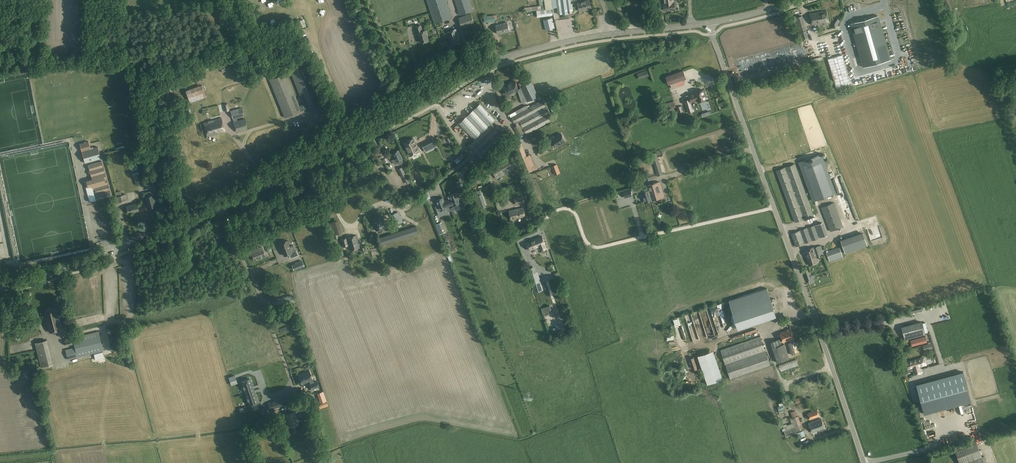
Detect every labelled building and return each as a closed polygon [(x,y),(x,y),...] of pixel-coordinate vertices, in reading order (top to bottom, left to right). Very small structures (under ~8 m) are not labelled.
[(434,24),(452,17),(447,0),(427,0),(434,24)] [(460,15),(473,11),(470,0),(455,0),(460,15)] [(525,10),(525,11),(525,12),(537,10),(537,17),(553,15),(552,8),(552,0),(544,0),(545,5),(539,5),(532,6),(532,7),(529,7),(525,7),(525,10)] [(572,11),(572,10),(573,10),(572,4),(571,4),(571,0),(557,0),(558,13),(572,11)] [(578,3),(580,11),(592,8),(589,0),(587,0),(578,3)] [(664,3),(663,3),(664,11),(675,9),(674,2),(673,2),(673,0),(664,0),(664,3)] [(944,13),(952,11),(949,0),(940,0),(944,13)] [(827,11),(810,14),(811,24),(828,22),(827,11)] [(475,24),(471,13),(459,17),(462,28),(475,24)] [(800,40),(808,38),(806,31),(805,25),(802,16),(794,18),(797,27),(798,33),(800,40)] [(878,16),(851,23),(864,67),(890,60),(878,16)] [(552,19),(544,21),(546,30),(551,29),(554,28),(552,19)] [(507,23),(496,25),(498,34),(502,33),(502,32),(509,30),(507,23)] [(421,25),(415,27),(419,36),(421,43),(429,40),(426,30),(422,31),(421,29),(422,29),(421,25)] [(456,29),(447,32),(452,45),(460,42),(459,39),(460,38),(459,35),(458,35),(456,29)] [(817,40),(787,46),(790,60),(820,55),(817,40)] [(239,59),(220,65),(222,72),(242,66),(239,59)] [(215,62),(204,65),(205,71),(217,67),(215,62)] [(303,110),(322,102),(307,65),(307,64),(303,66),(302,64),(296,66),(297,68),(290,71),(303,104),(301,105),(303,110)] [(830,79),(835,93),(863,84),(859,70),(830,79)] [(646,71),(637,74),(639,79),(648,76),(646,71)] [(677,81),(682,80),(683,80),(686,78),(683,71),(674,74),(666,77),(668,84),(670,84),(677,81)] [(286,73),(269,80),(285,118),(303,110),(301,105),(300,106),(286,73)] [(518,90),(518,89),(515,81),(503,85),(506,94),(518,90)] [(518,90),(522,103),(527,101),(528,102),(539,96),(532,81),(523,85),(519,87),(520,89),(518,89),(518,90)] [(204,92),(201,85),(185,91),(188,98),(204,92)] [(688,113),(693,112),(689,100),(694,98),(696,102),(698,101),(698,102),(706,99),(703,90),(686,95),(688,100),(684,101),(688,113)] [(165,94),(155,97),(160,114),(170,110),(165,94)] [(513,115),(511,116),(515,123),(519,121),(527,134),(553,120),(550,113),(552,112),(547,103),(545,104),(543,100),(541,100),(539,98),(534,101),(527,105),(527,104),(512,113),(513,115)] [(663,111),(675,107),(673,101),(660,105),(663,111)] [(474,139),(491,123),(496,119),(480,103),(460,123),(474,139)] [(242,107),(231,111),(233,119),(244,116),(242,107)] [(222,118),(204,123),(207,136),(215,134),(215,133),(225,130),(222,118)] [(245,119),(234,122),(236,132),(247,129),(245,119)] [(491,124),(470,145),(483,159),(504,138),(491,124)] [(519,124),(514,127),(520,136),(525,132),(519,124)] [(145,140),(143,130),(134,132),(136,142),(145,140)] [(550,138),(552,140),(550,141),(552,146),(554,145),(555,146),(565,140),(561,134),(555,137),(554,136),(550,138)] [(420,151),(414,138),(404,143),(410,155),(420,151)] [(530,166),(526,157),(522,146),(521,143),(515,146),(526,173),(532,171),(530,166)] [(98,147),(82,151),(85,163),(101,159),(98,147)] [(399,151),(393,154),(395,158),(392,160),(393,163),(396,162),(397,162),(403,159),(399,151)] [(653,161),(657,176),(662,174),(656,153),(651,154),(653,161)] [(812,202),(835,194),(821,155),(798,163),(812,202)] [(509,158),(491,168),(497,179),(515,169),(509,158)] [(92,179),(86,181),(88,187),(91,186),(92,188),(95,188),(98,199),(111,196),(102,161),(88,165),(92,179)] [(557,164),(551,166),(554,175),(560,173),(557,164)] [(795,164),(776,171),(795,222),(813,215),(795,164)] [(398,169),(403,178),(404,177),(407,175),(408,175),(403,167),(398,169)] [(137,172),(136,172),(133,173),(132,171),(131,171),(136,186),(141,184),(137,172)] [(444,184),(448,191),(456,187),(451,178),(447,180),(449,182),(444,184)] [(647,186),(649,191),(651,200),(663,196),(659,182),(647,186)] [(479,210),(487,207),(481,190),(473,192),(479,210)] [(630,190),(622,192),(624,198),(631,196),(630,190)] [(651,200),(649,191),(641,193),(644,202),(651,200)] [(452,200),(449,201),(452,210),(456,208),(455,207),(465,203),(462,196),(459,197),(457,192),(450,195),(452,200)] [(121,195),(117,196),(115,197),(116,203),(126,200),(125,194),(121,195)] [(153,195),(145,197),(148,208),(156,206),(153,195)] [(452,210),(449,201),(445,203),(443,197),(436,200),(438,205),(436,206),(438,212),(447,208),(449,211),(452,210)] [(834,202),(821,207),(830,232),(843,227),(834,202)] [(130,206),(126,207),(128,213),(132,212),(135,211),(139,210),(137,203),(130,205),(130,206)] [(523,207),(509,210),(511,220),(525,216),(523,207)] [(395,225),(403,221),(398,212),(390,215),(395,225)] [(376,230),(386,228),(383,217),(373,220),(376,230)] [(339,219),(327,223),(336,252),(340,251),(336,238),(338,237),(337,233),(343,232),(339,219)] [(823,222),(815,225),(820,238),(827,235),(823,222)] [(815,225),(791,234),(796,247),(819,238),(815,225)] [(416,226),(378,238),(380,245),(418,233),(416,226)] [(346,238),(348,245),(350,250),(360,247),(356,235),(346,238)] [(542,236),(538,238),(541,246),(539,246),(541,249),(543,253),(547,251),(546,249),(547,248),(542,236)] [(258,240),(253,242),(255,246),(260,245),(261,247),(265,245),(267,244),(264,237),(258,239),(258,240)] [(541,246),(538,238),(526,243),(528,246),(527,247),(528,250),(529,249),(529,250),(536,247),(537,249),(538,249),(539,250),(541,249),(539,246),(541,246)] [(287,240),(279,243),(281,247),(280,247),(281,251),(282,251),(284,255),(289,254),(290,258),(298,255),(296,251),(292,252),(287,240)] [(821,257),(821,256),(824,255),(822,250),(819,251),(818,246),(813,247),(804,250),(809,265),(819,262),(817,258),(821,257)] [(265,257),(262,247),(251,251),(254,261),(265,257)] [(840,247),(826,252),(829,261),(843,257),(840,247)] [(296,263),(298,269),(304,266),(302,260),(296,263)] [(541,285),(537,273),(537,272),(536,272),(534,267),(528,270),(530,274),(534,287),(541,285)] [(776,316),(767,289),(729,301),(738,328),(776,316)] [(291,295),(272,302),(274,309),(297,301),(295,296),(292,297),(291,295)] [(549,305),(541,308),(543,315),(552,312),(549,305)] [(56,307),(44,310),(46,318),(49,332),(62,329),(58,314),(57,311),(58,311),(57,308),(56,308),(56,307)] [(707,324),(706,321),(702,321),(705,335),(711,334),(710,328),(710,323),(707,324)] [(918,322),(902,327),(906,342),(922,337),(918,322)] [(781,337),(793,333),(791,328),(787,329),(787,330),(780,333),(781,337)] [(75,347),(65,350),(68,360),(104,351),(99,331),(72,337),(75,347)] [(665,338),(667,343),(678,339),(675,333),(665,338)] [(793,333),(781,337),(783,342),(788,340),(791,340),(795,339),(793,333)] [(760,336),(720,350),(730,379),(770,365),(760,336)] [(72,337),(65,339),(66,345),(73,344),(72,337)] [(925,337),(911,341),(912,346),(927,342),(925,337)] [(770,342),(772,348),(782,345),(780,339),(770,342)] [(47,340),(35,343),(41,367),(53,364),(47,340)] [(713,350),(698,356),(708,384),(723,379),(713,350)] [(919,359),(904,363),(906,369),(911,367),(913,375),(922,372),(921,366),(921,362),(923,362),(922,358),(919,359)] [(796,359),(779,365),(781,372),(798,366),(796,359)] [(310,371),(298,375),(301,383),(310,380),(311,383),(309,384),(311,389),(319,387),(317,381),(313,382),(312,380),(310,371)] [(964,372),(917,384),(925,414),(972,401),(964,372)] [(249,379),(241,381),(245,393),(254,390),(249,379)] [(254,390),(245,393),(249,405),(258,402),(254,390)] [(289,396),(279,400),(281,406),(291,402),(289,396)] [(306,398),(301,399),(303,403),(302,404),(306,415),(311,413),(306,398)] [(279,400),(268,403),(270,409),(281,406),(279,400)] [(817,409),(808,413),(810,419),(819,415),(817,409)] [(294,412),(284,415),(289,428),(298,424),(294,412)] [(793,418),(794,423),(796,426),(797,431),(803,429),(798,416),(793,418)] [(821,419),(809,423),(812,433),(824,429),(821,419)] [(786,436),(797,432),(795,427),(784,431),(786,436)] [(976,440),(954,448),(960,462),(984,462),(976,440)]
